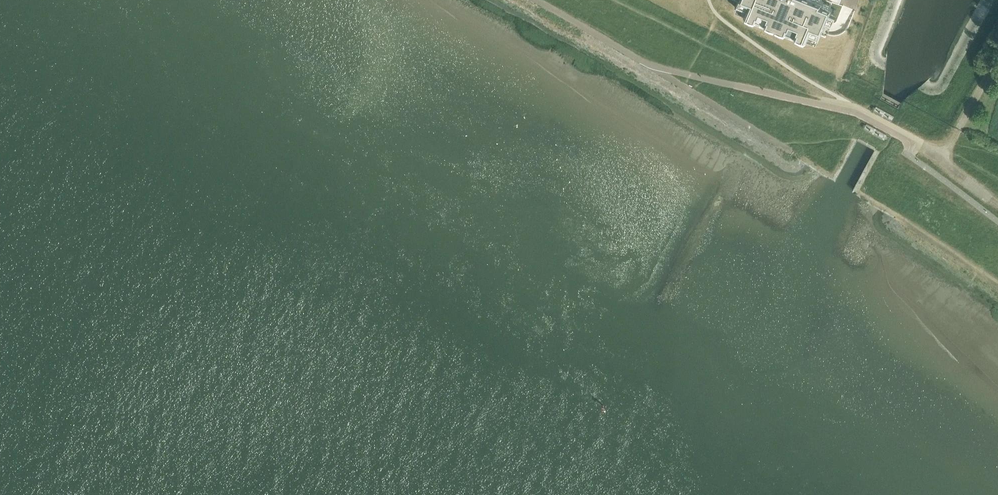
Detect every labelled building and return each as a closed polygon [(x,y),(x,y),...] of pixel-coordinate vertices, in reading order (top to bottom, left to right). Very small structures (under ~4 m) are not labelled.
[(738,0),(735,7),(817,40),(820,34),(826,36),(827,33),(830,27),(832,21),(837,9),(831,6),(833,1),(832,0),(737,0),(738,0)]
